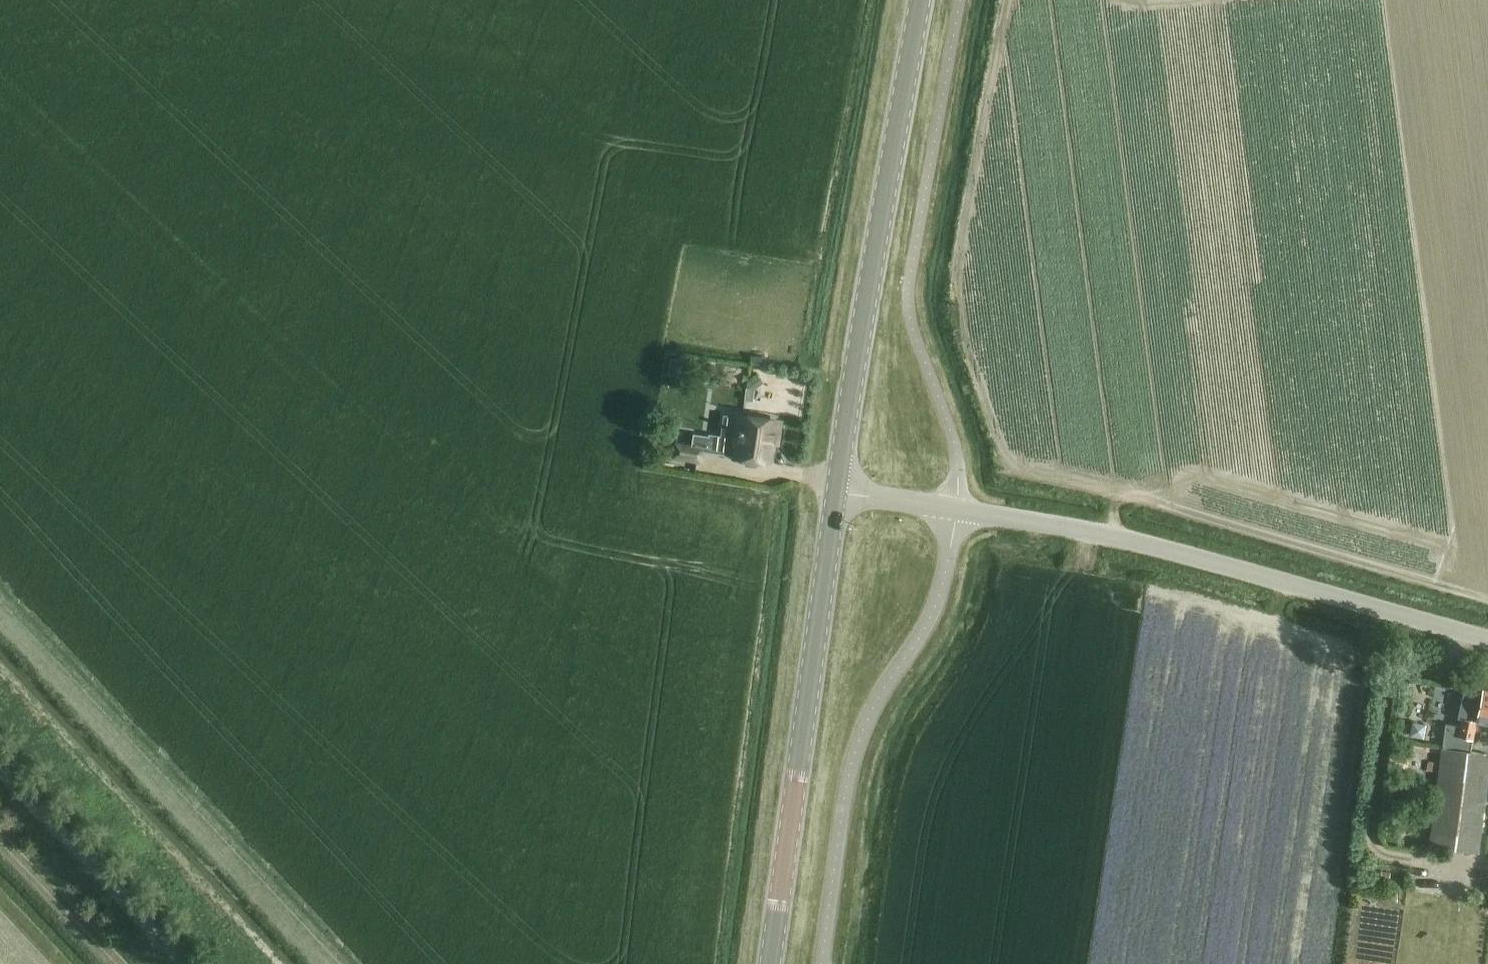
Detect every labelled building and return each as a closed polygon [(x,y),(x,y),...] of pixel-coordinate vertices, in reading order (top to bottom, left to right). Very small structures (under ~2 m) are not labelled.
[(772,463),(779,420),(738,414),(734,441),(740,442),(738,458),(772,463)] [(702,463),(705,450),(678,444),(675,457),(702,463)] [(1485,722),(1487,722),(1487,689),(1483,688),(1482,692),(1464,688),(1457,716),(1461,717),(1460,724),(1445,722),(1430,846),(1481,852),(1487,795),(1487,750),(1473,748),(1477,720),(1485,722)]
